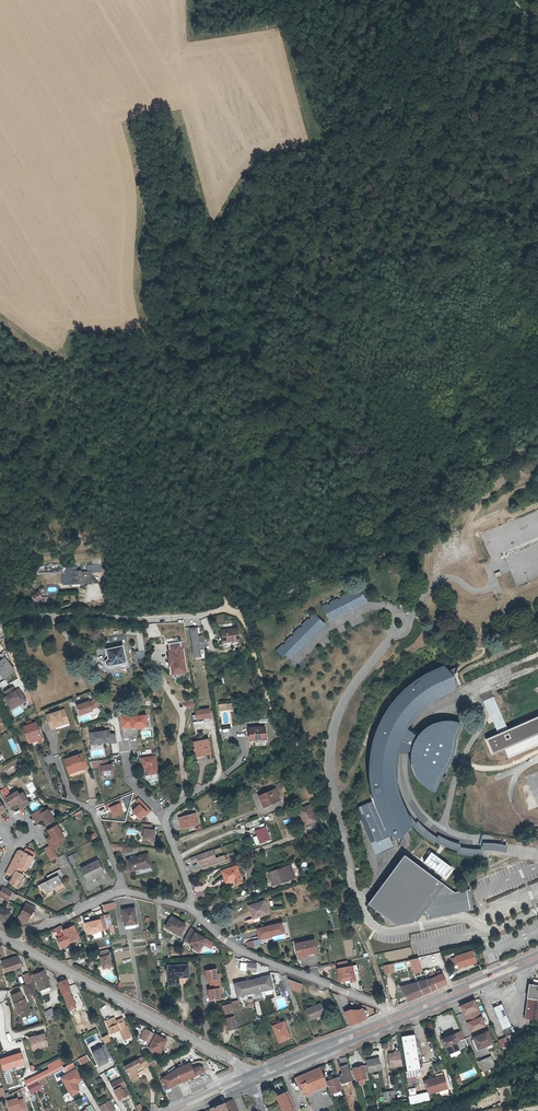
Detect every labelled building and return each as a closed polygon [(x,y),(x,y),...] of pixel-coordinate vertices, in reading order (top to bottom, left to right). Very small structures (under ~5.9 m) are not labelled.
[(54,566),(39,569),(39,575),(65,574),(65,585),(74,585),(74,574),(83,574),(83,575),(92,575),(103,575),(102,560),(93,560),(94,568),(68,570),(68,565),(54,566)] [(74,574),(74,585),(83,585),(83,586),(93,585),(92,575),(83,575),(83,574),(74,574)] [(362,601),(366,599),(360,588),(352,592),(352,594),(350,595),(349,593),(341,597),(342,599),(340,600),(339,598),(330,603),(331,604),(329,605),(328,604),(323,606),(329,617),(332,616),(336,614),(337,616),(345,611),(344,610),(347,608),(354,605),(357,604),(358,605),(363,603),(362,601)] [(33,602),(42,599),(39,591),(30,594),(33,602)] [(319,626),(320,627),(324,623),(314,613),(310,617),(311,618),(310,620),(308,618),(301,625),(303,626),(301,628),(300,626),(292,633),(294,635),(292,637),(291,635),(284,642),(285,643),(284,645),(282,643),(276,650),(281,655),(284,653),(289,657),(292,654),(291,653),(294,650),(299,645),(301,643),(303,644),(310,637),(309,635),(311,633),(316,628),(319,626)] [(190,627),(194,654),(201,653),(200,649),(205,648),(203,634),(198,635),(197,626),(190,627)] [(239,641),(238,630),(221,632),(222,643),(239,641)] [(126,642),(124,636),(110,639),(112,645),(126,642)] [(172,672),(185,670),(180,639),(167,641),(172,672)] [(136,655),(137,661),(147,659),(146,653),(144,640),(137,641),(139,654),(136,655)] [(107,667),(108,668),(109,668),(120,666),(120,664),(126,663),(123,648),(107,652),(109,661),(108,662),(107,662),(106,663),(106,664),(106,665),(106,666),(107,667)] [(5,660),(0,663),(0,674),(3,679),(14,672),(5,660)] [(447,691),(452,689),(452,675),(443,665),(420,676),(411,682),(399,693),(386,708),(379,721),(376,728),(370,746),(367,765),(367,782),(368,791),(372,802),(357,808),(370,842),(388,835),(392,833),(398,845),(401,833),(410,824),(401,804),(395,784),(394,774),(394,763),(396,752),(402,752),(412,753),(411,756),(411,760),(412,764),(413,770),(414,773),(416,776),(419,781),(423,785),(425,787),(427,788),(432,791),(434,792),(439,778),(441,776),(446,769),(449,764),(450,762),(452,756),(453,752),(454,746),(454,740),(460,726),(454,724),(451,724),(452,722),(449,722),(447,722),(442,722),(442,724),(439,724),(437,725),(430,728),(428,729),(427,730),(420,734),(414,738),(409,734),(402,729),(404,726),(407,721),(410,718),(415,712),(419,708),(419,707),(414,703),(425,694),(428,700),(435,696),(438,694),(447,691)] [(21,697),(19,694),(20,693),(18,689),(14,691),(12,687),(3,692),(5,697),(3,698),(7,704),(8,704),(11,709),(19,704),(25,701),(22,697),(21,697)] [(101,703),(95,698),(89,705),(89,703),(76,710),(80,719),(93,712),(92,710),(97,709),(101,703)] [(195,719),(210,718),(210,708),(194,709),(195,719)] [(67,722),(63,710),(46,716),(50,730),(55,729),(54,727),(67,722)] [(130,715),(120,717),(122,728),(132,726),(132,728),(147,726),(145,715),(131,717),(130,715)] [(509,758),(537,745),(537,716),(485,739),(492,755),(505,749),(509,758)] [(40,738),(34,723),(23,726),(29,742),(40,738)] [(249,727),(250,739),(255,738),(256,744),(266,743),(265,726),(249,727)] [(110,734),(109,730),(90,733),(92,744),(110,742),(111,743),(116,742),(115,735),(113,734),(110,734)] [(210,753),(208,740),(195,742),(197,755),(210,753)] [(52,761),(50,754),(42,756),(45,764),(52,761)] [(86,770),(81,755),(63,761),(67,774),(81,769),(81,771),(86,770)] [(155,756),(141,758),(143,768),(147,767),(148,774),(158,773),(155,756)] [(106,759),(95,761),(96,767),(97,767),(98,771),(101,771),(101,776),(113,774),(112,764),(107,765),(106,759)] [(281,798),(276,787),(262,794),(266,804),(281,798)] [(0,791),(0,792),(5,800),(6,800),(6,799),(10,797),(5,788),(0,791)] [(17,802),(21,810),(29,805),(22,794),(19,796),(17,793),(10,797),(6,799),(6,800),(10,807),(17,802)] [(19,811),(21,810),(17,802),(10,807),(11,809),(16,806),(19,811)] [(304,824),(299,808),(288,812),(293,828),(304,824)] [(43,820),(47,827),(54,823),(47,811),(44,813),(43,810),(31,817),(35,824),(43,820)] [(198,823),(195,813),(178,819),(182,829),(198,823)] [(44,828),(47,827),(43,820),(35,824),(36,826),(42,823),(44,828)] [(243,830),(250,827),(249,825),(252,824),(251,820),(240,823),(243,830)] [(151,823),(142,823),(142,828),(144,828),(144,833),(144,839),(155,839),(155,828),(151,828),(151,823)] [(260,832),(262,839),(271,836),(267,824),(256,827),(258,833),(260,832)] [(47,833),(50,837),(50,838),(52,837),(53,839),(46,843),(49,848),(50,850),(51,850),(62,844),(60,840),(63,839),(56,828),(47,833)] [(388,835),(370,842),(375,854),(393,846),(388,835)] [(125,854),(130,854),(130,848),(125,847),(125,846),(112,846),(114,852),(120,852),(120,853),(123,853),(123,852),(125,852),(125,854)] [(49,848),(43,851),(50,863),(56,860),(51,850),(50,850),(49,848)] [(190,856),(191,860),(198,858),(198,860),(199,862),(207,860),(208,864),(217,861),(216,857),(213,848),(190,856)] [(422,862),(446,880),(454,869),(430,851),(422,862)] [(70,862),(79,858),(77,852),(67,856),(70,862)] [(15,856),(13,859),(20,862),(24,855),(22,854),(19,853),(16,854),(15,856)] [(32,859),(24,855),(20,862),(13,859),(9,866),(20,872),(22,869),(25,870),(32,859)] [(368,905),(396,926),(412,923),(421,911),(428,915),(427,916),(428,920),(470,911),(466,891),(455,894),(404,856),(368,905)] [(59,868),(67,865),(64,857),(56,860),(59,868)] [(151,869),(148,858),(144,859),(143,857),(139,858),(140,859),(128,862),(131,874),(143,871),(151,869)] [(88,884),(92,882),(91,880),(102,875),(99,869),(101,868),(99,863),(82,871),(88,884)] [(220,870),(224,882),(232,879),(234,884),(241,882),(239,877),(235,865),(220,870)] [(12,877),(8,884),(15,888),(22,877),(19,875),(20,872),(9,866),(5,873),(12,877)] [(268,873),(270,878),(274,877),(276,884),(289,880),(288,879),(294,877),(290,866),(268,873)] [(101,868),(99,869),(102,875),(91,880),(92,882),(104,876),(101,868)] [(38,886),(40,891),(42,890),(44,895),(54,891),(55,894),(64,890),(58,878),(62,877),(59,871),(47,877),(48,881),(38,886)] [(6,883),(8,884),(12,877),(5,873),(4,875),(9,878),(6,883)] [(197,898),(202,896),(198,884),(193,886),(197,898)] [(2,888),(0,891),(0,896),(7,900),(11,893),(2,888)] [(283,896),(272,897),(273,909),(284,908),(283,896)] [(245,908),(248,919),(264,915),(260,902),(251,904),(252,906),(245,908)] [(33,909),(25,905),(19,917),(27,921),(33,909)] [(0,907),(0,920),(5,922),(10,913),(0,907)] [(125,925),(137,924),(135,908),(123,909),(125,925)] [(108,929),(105,918),(105,916),(99,917),(100,920),(85,923),(88,934),(108,929)] [(180,935),(186,925),(172,916),(166,926),(180,935)] [(257,930),(258,934),(283,929),(282,923),(257,930)] [(62,925),(54,929),(56,932),(58,937),(58,938),(60,944),(61,946),(69,944),(69,945),(73,943),(72,940),(80,938),(75,926),(64,930),(63,928),(62,925)] [(201,934),(191,928),(184,940),(194,946),(192,948),(199,952),(206,939),(200,936),(201,934)] [(283,929),(258,934),(258,937),(270,934),(271,936),(284,933),(283,929)] [(306,954),(311,953),(317,952),(314,940),(295,944),(297,954),(306,952),(306,954)] [(108,950),(103,951),(99,952),(102,965),(111,963),(108,950)] [(471,951),(455,957),(458,967),(463,965),(463,967),(475,962),(471,951)] [(6,971),(22,966),(19,955),(2,960),(6,971)] [(418,958),(410,960),(415,974),(423,971),(418,958)] [(247,963),(246,971),(256,972),(256,963),(247,963)] [(178,976),(189,976),(188,965),(168,966),(170,984),(179,984),(178,976)] [(347,967),(340,968),(337,969),(339,982),(350,980),(351,982),(355,981),(352,966),(347,967)] [(391,966),(381,969),(384,976),(394,973),(391,966)] [(210,989),(208,989),(209,1000),(221,998),(219,988),(221,987),(219,978),(217,978),(215,968),(204,970),(206,981),(208,980),(210,989)] [(42,994),(52,990),(43,970),(33,974),(42,994)] [(446,983),(442,974),(434,978),(433,978),(426,979),(426,980),(419,982),(419,983),(417,983),(408,985),(400,986),(406,1001),(422,994),(431,990),(437,988),(446,983)] [(272,988),(269,976),(235,985),(238,997),(248,994),(260,991),(272,988)] [(293,988),(294,989),(300,992),(303,983),(289,977),(293,988)] [(66,979),(58,982),(63,993),(69,990),(72,989),(70,983),(68,984),(66,979)] [(32,982),(31,982),(27,984),(26,984),(25,984),(23,985),(26,995),(29,994),(29,996),(35,994),(34,992),(36,992),(32,982)] [(529,984),(525,1019),(537,1021),(537,985),(529,984)] [(286,986),(281,987),(284,996),(285,997),(290,995),(286,986)] [(260,991),(248,994),(249,999),(249,1000),(249,1002),(253,1001),(253,1002),(263,999),(262,994),(261,994),(260,991)] [(19,1008),(17,1009),(20,1014),(21,1014),(30,1010),(31,1010),(28,1004),(27,1005),(25,1000),(22,992),(13,996),(16,1004),(17,1004),(19,1008)] [(461,1005),(472,1030),(486,1024),(475,999),(461,1005)] [(239,1001),(232,1003),(232,1004),(233,1010),(240,1009),(239,1001)] [(311,1019),(326,1013),(321,1003),(307,1009),(311,1019)] [(232,1004),(222,1006),(226,1019),(225,1019),(228,1030),(237,1028),(234,1017),(235,1016),(233,1010),(232,1004)] [(502,1004),(493,1007),(499,1020),(503,1030),(512,1026),(507,1016),(502,1004)] [(367,1019),(363,1009),(357,1011),(351,1011),(351,1010),(345,1012),(351,1025),(367,1019)] [(30,1010),(21,1014),(23,1018),(32,1015),(30,1010)] [(114,1016),(106,1020),(111,1032),(120,1028),(125,1038),(131,1034),(122,1016),(116,1020),(114,1016)] [(280,1042),(291,1038),(284,1023),(274,1027),(280,1042)] [(166,1040),(145,1029),(141,1038),(151,1043),(148,1048),(158,1054),(166,1040)] [(462,1030),(443,1038),(450,1056),(462,1051),(470,1048),(467,1041),(462,1030)] [(493,1042),(488,1031),(473,1037),(478,1048),(493,1042)] [(33,1051),(41,1049),(48,1047),(46,1035),(30,1039),(33,1051)] [(102,1037),(104,1043),(110,1042),(108,1035),(102,1037)] [(419,1071),(414,1036),(402,1037),(407,1073),(419,1071)] [(108,1062),(107,1058),(111,1056),(105,1044),(90,1051),(97,1066),(108,1062)] [(390,1064),(402,1063),(400,1051),(388,1053),(390,1064)] [(80,1065),(89,1060),(86,1055),(77,1059),(80,1065)] [(154,1061),(156,1064),(165,1058),(163,1055),(154,1061)] [(495,1064),(491,1055),(478,1060),(482,1070),(495,1064)] [(136,1073),(143,1069),(142,1068),(148,1065),(143,1056),(124,1066),(131,1080),(138,1077),(137,1075),(136,1073)] [(366,1061),(367,1065),(369,1072),(382,1069),(380,1058),(366,1061)] [(27,1085),(38,1080),(41,1078),(44,1076),(49,1074),(52,1072),(62,1068),(59,1059),(49,1064),(50,1068),(25,1081),(27,1085)] [(182,1080),(196,1075),(193,1068),(191,1062),(176,1068),(177,1069),(182,1080)] [(199,1065),(194,1067),(197,1074),(205,1071),(203,1066),(201,1065),(199,1065)] [(7,1070),(5,1066),(0,1067),(0,1068),(5,1087),(10,1085),(10,1082),(13,1081),(13,1080),(13,1079),(14,1078),(13,1076),(14,1076),(14,1074),(13,1074),(12,1071),(11,1071),(10,1069),(7,1070)] [(340,1074),(341,1076),(339,1077),(341,1083),(351,1080),(347,1066),(341,1067),(343,1074),(340,1074)] [(365,1073),(364,1066),(354,1068),(354,1069),(355,1075),(357,1081),(359,1080),(360,1085),(365,1084),(364,1079),(367,1078),(365,1073)] [(304,1089),(303,1089),(305,1095),(311,1093),(310,1090),(326,1084),(320,1068),(295,1078),(298,1085),(301,1083),(304,1089)] [(75,1085),(83,1080),(77,1069),(61,1078),(70,1092),(72,1091),(74,1095),(79,1092),(80,1091),(79,1090),(77,1086),(75,1086),(75,1085)] [(177,1069),(162,1078),(168,1088),(175,1083),(182,1080),(177,1069)] [(429,1091),(409,1097),(410,1104),(411,1105),(432,1099),(430,1092),(447,1087),(444,1074),(426,1079),(429,1091)] [(459,1074),(454,1076),(457,1084),(462,1082),(459,1074)] [(121,1087),(125,1084),(121,1078),(111,1084),(119,1099),(120,1099),(121,1101),(122,1101),(126,1099),(126,1098),(125,1096),(124,1092),(121,1087)] [(341,1090),(337,1078),(327,1082),(332,1094),(341,1090)] [(38,1080),(27,1085),(31,1093),(34,1092),(41,1088),(40,1085),(38,1080)] [(288,1099),(285,1092),(273,1098),(279,1110),(292,1110),(290,1105),(287,1100),(288,1099)] [(18,1097),(8,1100),(11,1110),(21,1108),(22,1110),(28,1108),(24,1098),(19,1100),(18,1097)] [(212,1110),(238,1110),(233,1099),(225,1102),(211,1108),(212,1110)] [(115,1110),(110,1101),(99,1107),(102,1110),(114,1110),(115,1110)]
